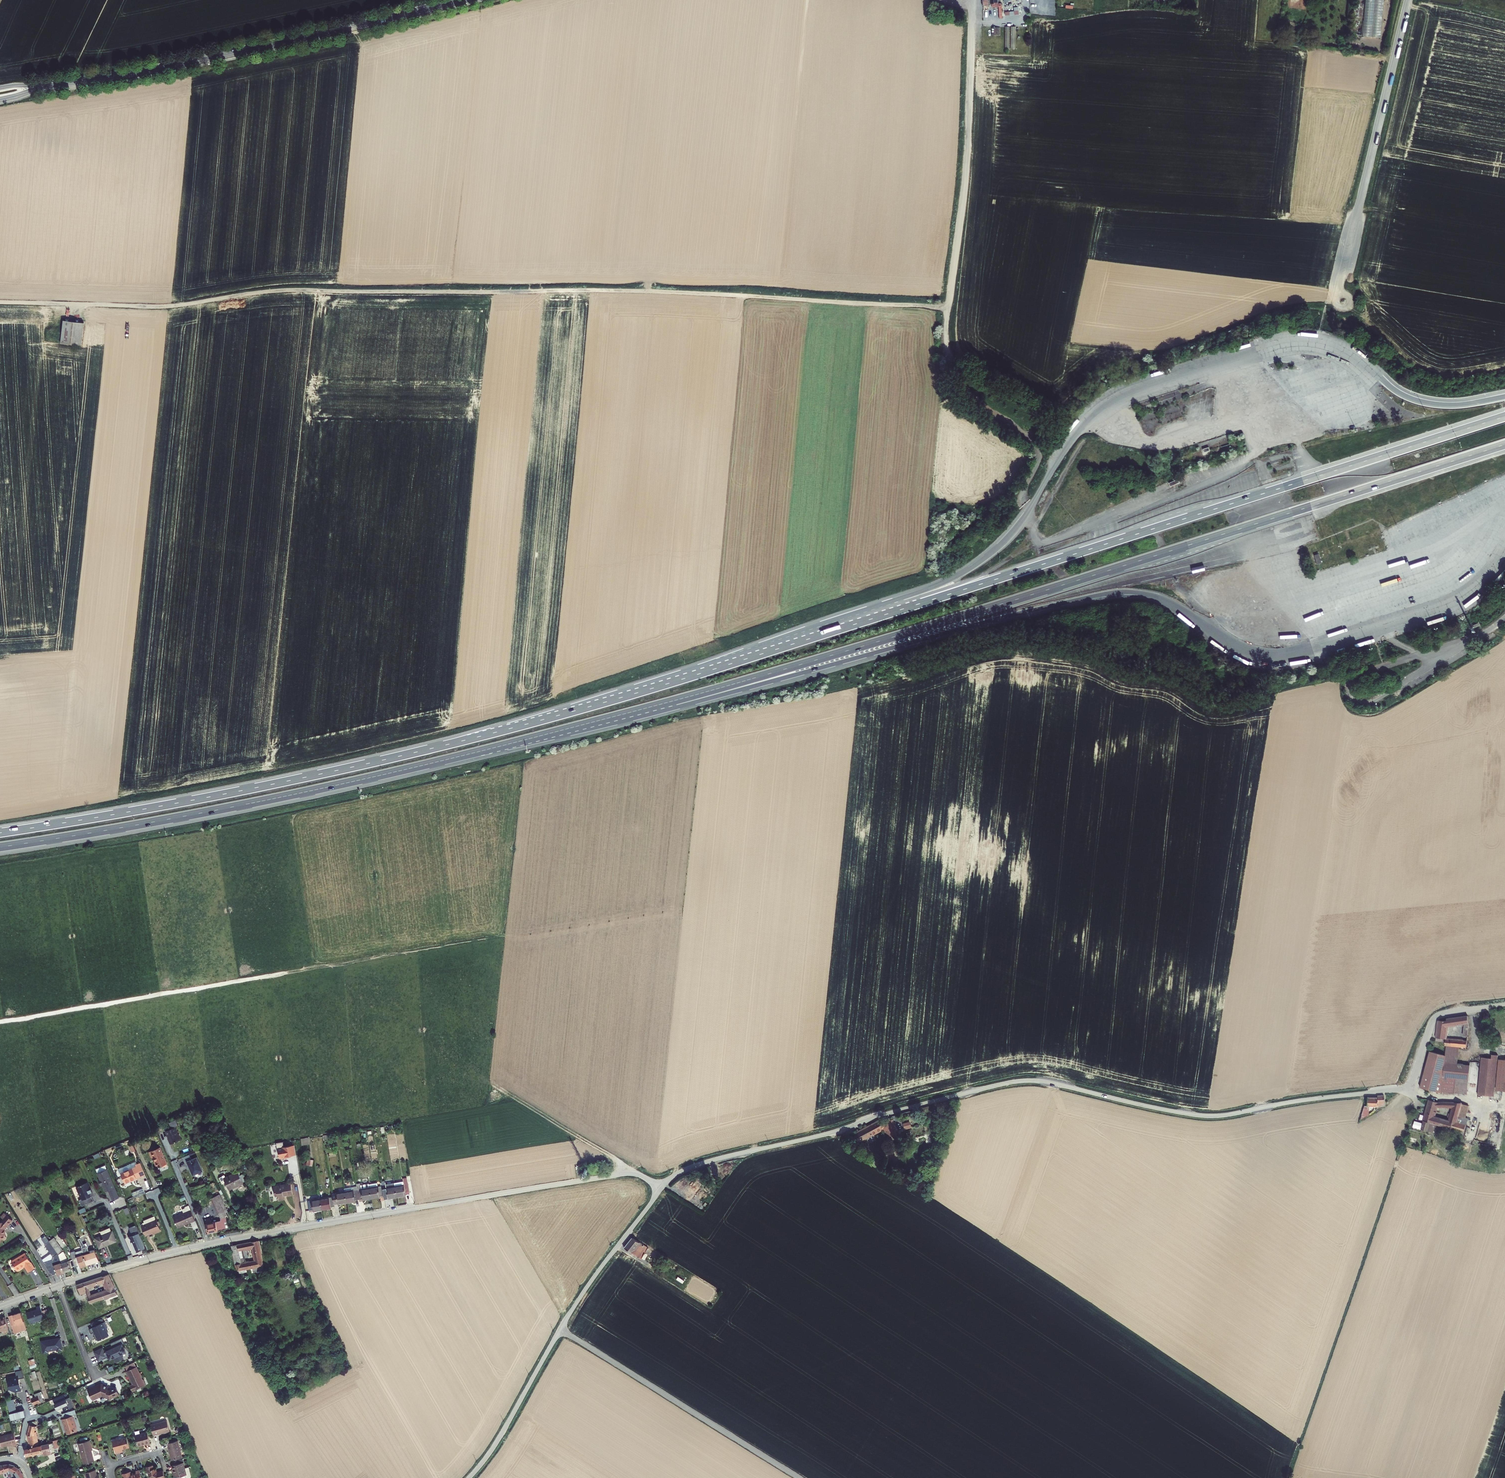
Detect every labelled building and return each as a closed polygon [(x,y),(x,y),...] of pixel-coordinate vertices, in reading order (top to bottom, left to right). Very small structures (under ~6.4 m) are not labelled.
[(1351,35),(1380,38),(1383,0),(1354,0),(1351,35)] [(84,322),(64,320),(61,343),(81,345),(84,322)] [(1444,554),(1458,545),(1457,543),(1442,552),(1444,554)] [(1298,566),(1282,573),(1283,576),(1299,569),(1298,566)] [(1481,590),(1484,595),(1493,590),(1489,585),(1481,590)] [(1437,610),(1438,613),(1434,614),(1435,617),(1451,613),(1450,609),(1442,611),(1442,609),(1437,610)] [(1350,645),(1334,650),(1335,656),(1352,651),(1350,645)] [(1437,1020),(1435,1038),(1436,1038),(1435,1041),(1445,1043),(1444,1046),(1446,1046),(1459,1047),(1466,1048),(1467,1041),(1463,1040),(1463,1039),(1447,1038),(1448,1027),(1464,1025),(1463,1036),(1467,1037),(1468,1025),(1467,1015),(1446,1018),(1447,1021),(1445,1021),(1437,1020)] [(1459,1047),(1446,1046),(1445,1055),(1429,1051),(1420,1088),(1441,1093),(1442,1092),(1448,1093),(1448,1094),(1454,1094),(1454,1093),(1467,1094),(1470,1065),(1457,1064),(1459,1047)] [(1481,1057),(1477,1099),(1480,1099),(1481,1095),(1494,1096),(1498,1055),(1492,1055),(1491,1058),(1481,1057)] [(1495,1090),(1504,1091),(1504,1060),(1498,1059),(1495,1090)] [(1382,1098),(1366,1099),(1359,1124),(1367,1120),(1366,1108),(1375,1108),(1382,1105),(1382,1098)] [(1431,1124),(1435,1125),(1443,1127),(1448,1128),(1449,1120),(1448,1120),(1435,1116),(1437,1108),(1439,1102),(1428,1100),(1422,1121),(1423,1121),(1431,1123),(1431,1124)] [(1439,1102),(1437,1108),(1451,1108),(1448,1120),(1449,1120),(1448,1128),(1443,1127),(1441,1133),(1462,1139),(1468,1118),(1465,1118),(1469,1106),(1462,1104),(1462,1103),(1439,1102)] [(172,1127),(166,1129),(171,1142),(182,1138),(179,1132),(179,1133),(176,1126),(179,1124),(177,1117),(170,1120),(172,1127)] [(905,1129),(912,1127),(910,1121),(903,1123),(905,1129)] [(1431,1123),(1423,1121),(1422,1123),(1414,1121),(1413,1127),(1433,1133),(1435,1125),(1431,1124),(1431,1123)] [(302,1145),(312,1143),(310,1136),(301,1138),(302,1145)] [(283,1142),(275,1143),(276,1148),(278,1148),(278,1149),(279,1157),(281,1158),(287,1157),(288,1156),(296,1155),(294,1145),(285,1146),(285,1147),(284,1147),(283,1142)] [(161,1144),(150,1149),(152,1156),(154,1155),(156,1158),(155,1159),(158,1166),(168,1161),(161,1144)] [(193,1158),(191,1152),(184,1155),(187,1164),(190,1163),(194,1173),(204,1169),(198,1155),(193,1158)] [(121,1171),(126,1181),(146,1173),(141,1160),(136,1162),(137,1164),(121,1171)] [(108,1168),(99,1173),(101,1178),(100,1179),(103,1185),(104,1184),(107,1191),(110,1189),(115,1199),(121,1197),(108,1168)] [(222,1173),(219,1175),(221,1181),(225,1179),(229,1187),(243,1180),(237,1168),(223,1175),(222,1173)] [(404,1181),(395,1182),(397,1194),(407,1193),(406,1191),(409,1190),(406,1173),(402,1173),(403,1177),(404,1181)] [(368,1180),(369,1184),(371,1195),(380,1194),(380,1192),(384,1192),(382,1184),(382,1182),(377,1183),(376,1179),(368,1180)] [(89,1180),(79,1184),(82,1193),(83,1196),(81,1198),(84,1205),(96,1200),(94,1195),(96,1194),(94,1191),(95,1190),(93,1187),(92,1188),(91,1186),(91,1185),(89,1180)] [(291,1180),(273,1183),(274,1192),(277,1192),(278,1197),(283,1196),(282,1191),(286,1191),(286,1194),(292,1193),(291,1180)] [(360,1182),(356,1183),(358,1196),(362,1195),(362,1197),(371,1195),(369,1184),(360,1185),(360,1182)] [(386,1184),(382,1184),(384,1192),(384,1195),(388,1194),(388,1196),(397,1194),(395,1182),(386,1184)] [(353,1187),(344,1188),(346,1199),(354,1198),(354,1196),(358,1196),(356,1183),(352,1184),(353,1187)] [(332,1190),(332,1193),(334,1199),(334,1200),(337,1199),(338,1201),(346,1199),(344,1188),(332,1190)] [(332,1193),(320,1195),(322,1206),(331,1204),(331,1203),(334,1202),(334,1200),(334,1199),(332,1193)] [(220,1194),(212,1198),(221,1219),(208,1222),(210,1232),(228,1228),(226,1217),(229,1215),(220,1194)] [(320,1195),(308,1197),(310,1206),(313,1206),(313,1208),(322,1206),(320,1195)] [(185,1213),(175,1217),(179,1228),(193,1222),(194,1223),(197,1221),(193,1210),(191,1205),(187,1207),(187,1208),(184,1209),(185,1213)] [(7,1212),(3,1216),(6,1218),(3,1220),(0,1221),(0,1241),(1,1242),(4,1237),(6,1238),(8,1235),(7,1234),(7,1233),(7,1227),(15,1218),(7,1212)] [(142,1224),(143,1225),(156,1220),(155,1216),(144,1221),(144,1223),(142,1224)] [(143,1225),(141,1226),(145,1236),(161,1230),(157,1220),(156,1220),(143,1225)] [(139,1233),(135,1225),(129,1228),(132,1236),(139,1233)] [(112,1231),(96,1238),(100,1248),(105,1246),(116,1242),(112,1231)] [(145,1248),(139,1233),(132,1236),(129,1237),(131,1242),(132,1241),(136,1251),(145,1248)] [(54,1238),(49,1241),(58,1253),(60,1256),(61,1261),(62,1263),(65,1272),(72,1270),(69,1261),(64,1252),(54,1238)] [(82,1249),(88,1265),(100,1261),(96,1251),(90,1253),(87,1246),(88,1246),(87,1243),(84,1244),(81,1238),(78,1239),(82,1246),(81,1246),(82,1249)] [(647,1249),(631,1239),(624,1248),(638,1257),(641,1259),(647,1249)] [(49,1241),(45,1245),(53,1257),(58,1253),(49,1241)] [(260,1242),(249,1245),(250,1251),(255,1250),(258,1263),(253,1264),(254,1270),(256,1270),(264,1268),(266,1268),(260,1242)] [(244,1246),(235,1247),(235,1249),(236,1254),(238,1264),(242,1273),(250,1271),(249,1265),(245,1266),(242,1253),(246,1252),(244,1246)] [(82,1249),(71,1252),(76,1267),(80,1266),(80,1267),(88,1265),(82,1249)] [(24,1253),(11,1262),(17,1271),(25,1266),(28,1272),(34,1268),(24,1253)] [(52,1275),(57,1273),(55,1266),(62,1263),(61,1261),(60,1256),(58,1253),(53,1257),(52,1260),(44,1263),(52,1275)] [(58,1275),(65,1272),(62,1263),(55,1266),(57,1273),(58,1275)] [(76,1284),(80,1294),(86,1292),(86,1293),(89,1292),(88,1287),(102,1282),(105,1291),(91,1296),(87,1297),(89,1303),(97,1300),(103,1298),(103,1299),(107,1298),(107,1297),(116,1294),(113,1288),(115,1288),(109,1276),(108,1274),(82,1282),(76,1284)] [(107,1298),(103,1299),(105,1303),(119,1298),(116,1294),(107,1297),(107,1298)] [(22,1311),(26,1322),(41,1317),(41,1318),(46,1317),(43,1309),(39,1310),(36,1304),(32,1305),(33,1308),(27,1311),(26,1310),(22,1311)] [(9,1313),(13,1323),(17,1321),(20,1320),(17,1311),(9,1313)] [(98,1340),(98,1341),(109,1335),(106,1329),(108,1328),(105,1322),(90,1329),(92,1334),(94,1332),(95,1335),(94,1335),(97,1340),(98,1340)] [(49,1353),(49,1351),(56,1350),(57,1352),(63,1351),(63,1349),(61,1338),(41,1341),(43,1352),(43,1354),(49,1353)] [(106,1352),(105,1353),(103,1348),(94,1352),(98,1361),(103,1359),(108,1357),(110,1360),(114,1359),(116,1363),(124,1359),(122,1355),(127,1353),(124,1345),(125,1345),(122,1338),(111,1343),(113,1348),(106,1351),(106,1352)] [(127,1371),(125,1371),(130,1381),(132,1384),(129,1386),(131,1392),(135,1390),(139,1388),(145,1386),(142,1380),(140,1377),(141,1377),(139,1373),(136,1367),(135,1367),(127,1371)] [(12,1370),(14,1376),(6,1379),(9,1389),(16,1392),(21,1390),(18,1379),(23,1377),(21,1368),(12,1370)] [(117,1394),(114,1387),(108,1390),(105,1389),(107,1386),(100,1383),(100,1384),(99,1383),(95,1385),(86,1388),(90,1399),(99,1395),(108,1398),(117,1394)] [(30,1398),(32,1404),(42,1401),(39,1391),(34,1393),(35,1397),(30,1398)] [(54,1407),(56,1408),(65,1404),(67,1408),(72,1406),(68,1396),(63,1398),(61,1394),(51,1398),(53,1403),(54,1407)] [(10,1418),(10,1419),(20,1416),(24,1415),(22,1409),(16,1411),(12,1398),(5,1400),(10,1418)] [(60,1418),(66,1434),(75,1430),(70,1415),(74,1414),(73,1409),(60,1413),(62,1418),(60,1418)] [(150,1430),(151,1434),(168,1430),(165,1420),(149,1424),(150,1430)] [(26,1435),(29,1446),(36,1445),(38,1444),(36,1438),(33,1438),(32,1435),(33,1436),(34,1434),(32,1433),(34,1426),(29,1425),(26,1435)] [(132,1434),(135,1445),(143,1443),(144,1445),(148,1443),(145,1431),(132,1434)] [(1,1446),(13,1442),(13,1445),(17,1444),(14,1432),(0,1435),(0,1443),(1,1446)] [(110,1439),(113,1452),(120,1450),(119,1447),(127,1445),(124,1435),(110,1439)] [(76,1441),(81,1462),(91,1459),(88,1448),(87,1443),(89,1442),(87,1438),(76,1441)] [(165,1442),(169,1460),(174,1459),(180,1457),(181,1457),(176,1440),(165,1442)] [(25,1454),(26,1454),(42,1451),(45,1450),(46,1453),(55,1451),(53,1442),(37,1446),(36,1445),(29,1446),(30,1447),(24,1449),(25,1454)] [(9,1467),(13,1463),(11,1462),(0,1464),(0,1471),(9,1467)] [(173,1477),(183,1475),(184,1477),(186,1477),(187,1477),(188,1476),(186,1467),(183,1468),(181,1462),(175,1464),(169,1465),(170,1469),(171,1468),(173,1477)] [(18,1467),(13,1463),(9,1467),(13,1472),(18,1467)] [(143,1466),(144,1471),(146,1470),(147,1476),(153,1477),(158,1476),(158,1477),(162,1477),(160,1469),(155,1470),(153,1470),(152,1470),(152,1468),(150,1468),(149,1465),(143,1466)] [(13,1472),(18,1477),(17,1477),(24,1477),(23,1475),(22,1474),(18,1467),(13,1472)] [(84,1477),(95,1477),(97,1476),(96,1472),(94,1472),(92,1468),(82,1471),(84,1477)] [(121,1477),(139,1477),(137,1469),(132,1470),(133,1472),(129,1473),(125,1474),(125,1471),(119,1472),(121,1477)]
